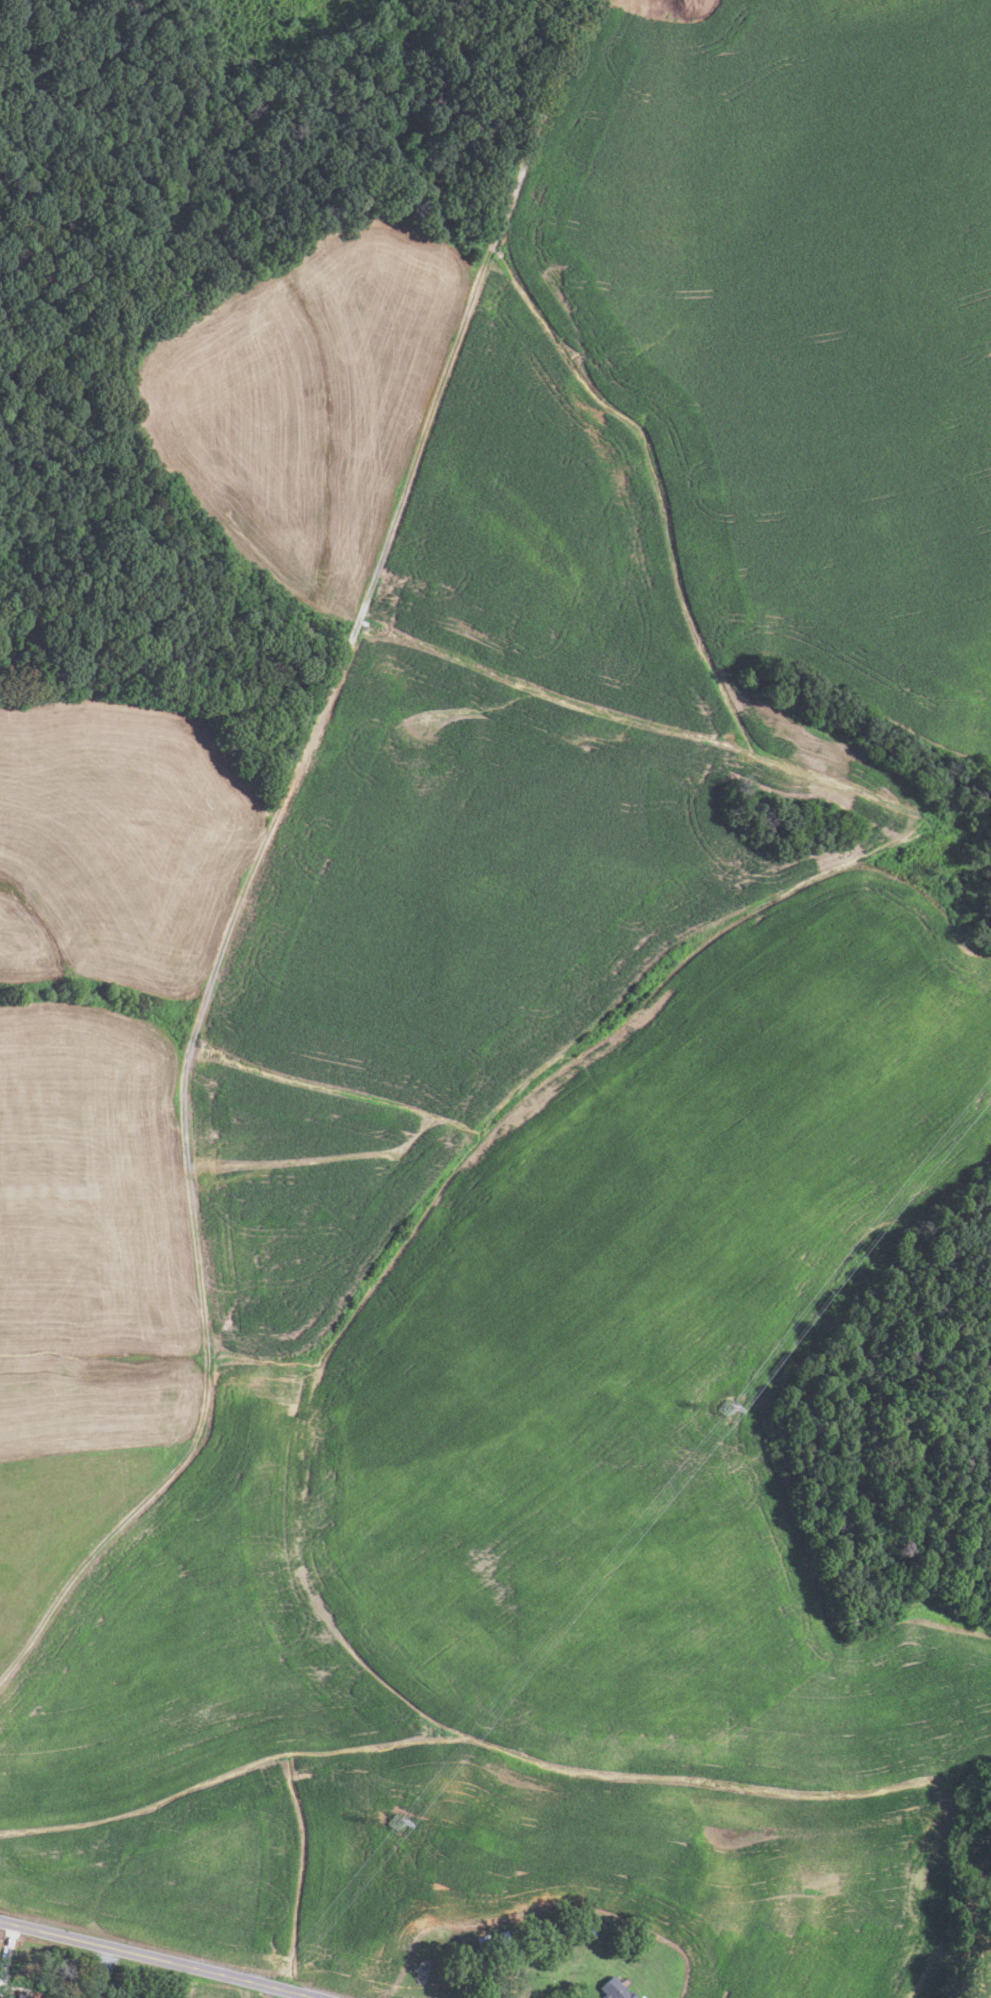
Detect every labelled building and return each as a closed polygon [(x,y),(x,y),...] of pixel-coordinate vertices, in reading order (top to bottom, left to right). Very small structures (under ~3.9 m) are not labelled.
[(509,1943),(506,1930),(495,1932),(498,1946),(509,1943)] [(490,1948),(487,1934),(476,1937),(480,1951),(490,1948)] [(472,1969),(472,1977),(481,1977),(481,1969),(472,1969)] [(612,1974),(599,1987),(610,1997),(636,1997),(612,1974)]
